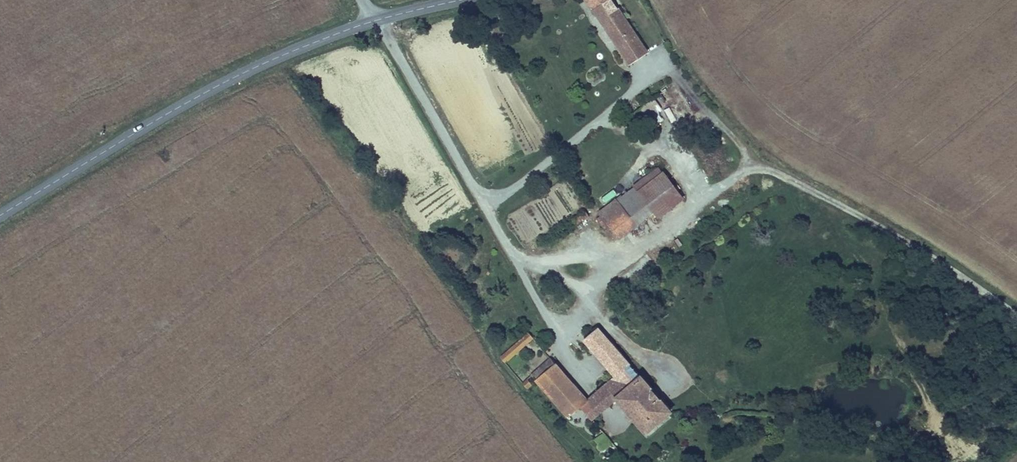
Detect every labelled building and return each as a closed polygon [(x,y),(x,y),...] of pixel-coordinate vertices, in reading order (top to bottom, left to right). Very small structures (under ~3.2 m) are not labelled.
[(630,65),(647,54),(611,0),(586,0),(630,65)] [(644,121),(661,109),(654,99),(637,111),(644,121)] [(664,109),(671,122),(677,120),(669,106),(664,109)] [(683,199),(660,169),(600,213),(618,239),(654,212),(659,218),(683,199)] [(604,202),(616,196),(613,190),(601,197),(604,202)] [(585,211),(576,217),(580,223),(589,216),(585,211)] [(608,343),(599,332),(596,329),(584,339),(596,353),(608,343)] [(533,338),(529,333),(501,358),(505,363),(533,338)] [(640,379),(608,343),(596,353),(616,376),(628,390),(640,379)] [(523,383),(527,389),(537,381),(565,413),(578,402),(581,406),(583,405),(579,401),(584,396),(551,358),(523,383)] [(628,390),(616,376),(597,393),(590,398),(603,412),(609,407),(614,402),(618,399),(628,390)] [(647,432),(670,413),(640,379),(628,390),(618,399),(647,432)] [(584,396),(579,401),(583,405),(588,400),(584,396)] [(583,405),(581,406),(594,420),(603,412),(590,398),(588,400),(583,405)] [(581,406),(578,402),(565,413),(569,417),(581,406)]
